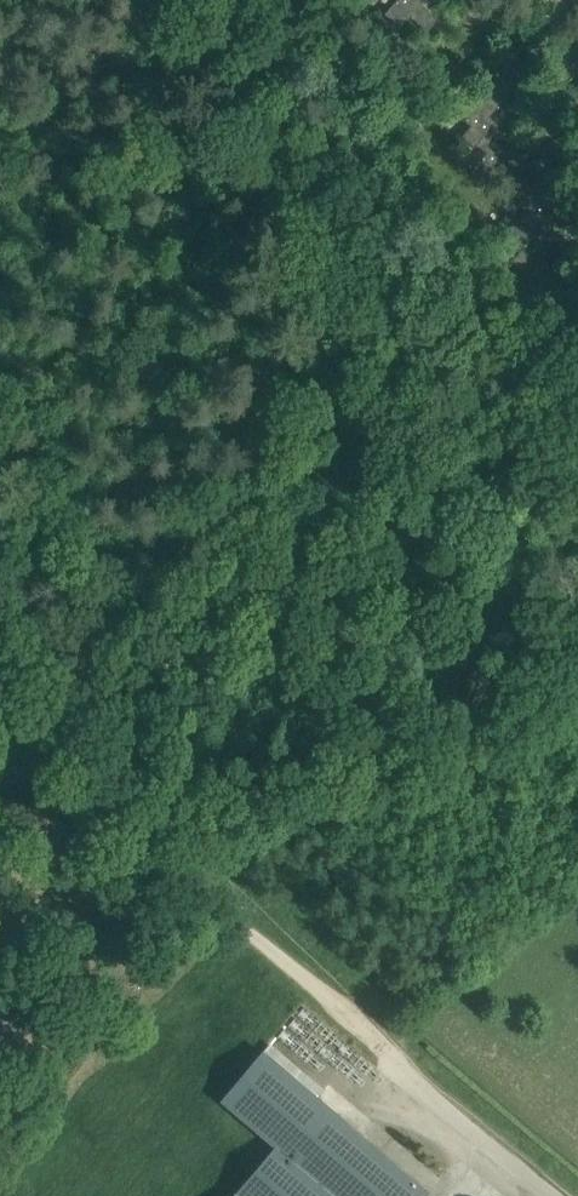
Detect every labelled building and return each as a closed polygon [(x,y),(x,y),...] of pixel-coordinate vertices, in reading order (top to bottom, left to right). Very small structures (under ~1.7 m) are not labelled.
[(403,1),(388,19),(405,33),(415,21),(433,36),(443,23),(423,6),(428,1),(432,4),(436,0),(402,0),(403,1)] [(501,81),(495,88),(506,99),(515,88),(522,94),(534,81),(520,68),(518,70),(507,61),(494,75),(501,81)] [(506,99),(495,88),(494,88),(479,105),(467,95),(453,111),(471,126),(461,137),(474,148),(476,145),(476,144),(486,132),(491,136),(501,126),(496,122),(495,123),(489,118),(506,99)] [(504,147),(491,136),(486,132),(476,144),(476,145),(486,154),(471,171),(487,185),(497,174),(514,188),(522,178),(523,179),(526,176),(506,160),(511,154),(515,158),(519,153),(508,143),(504,147)] [(526,210),(517,220),(529,230),(544,212),(549,217),(558,206),(554,202),(550,206),(545,201),(562,182),(549,171),(534,188),(523,179),(522,178),(514,188),(508,194),(526,210)] [(521,251),(511,262),(524,273),(539,255),(543,259),(553,247),(549,243),(545,247),(539,243),(556,223),(549,217),(544,212),(529,230),(517,220),(503,236),(521,251)] [(382,1154),(262,1052),(221,1099),(276,1145),(232,1195),(426,1195),(429,1193),(382,1154)]
